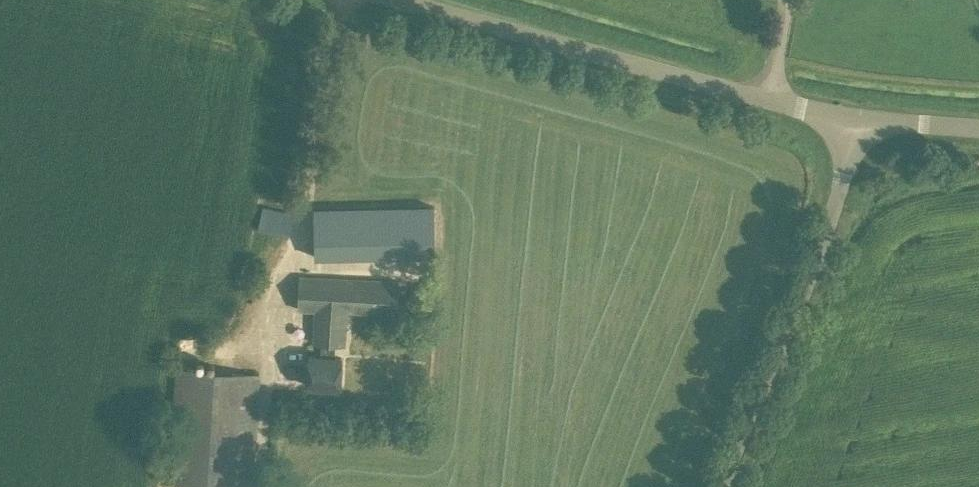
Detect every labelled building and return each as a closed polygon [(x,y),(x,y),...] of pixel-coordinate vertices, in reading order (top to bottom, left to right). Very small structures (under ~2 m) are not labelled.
[(287,239),(294,213),(262,205),(257,230),(287,239)] [(314,208),(314,256),(434,256),(434,208),(314,208)] [(299,276),(297,309),(314,310),(313,343),(346,344),(348,312),(397,314),(399,280),(299,276)] [(338,387),(340,356),(309,354),(308,385),(338,387)] [(168,483),(211,486),(252,486),(260,373),(176,368),(168,483)]
